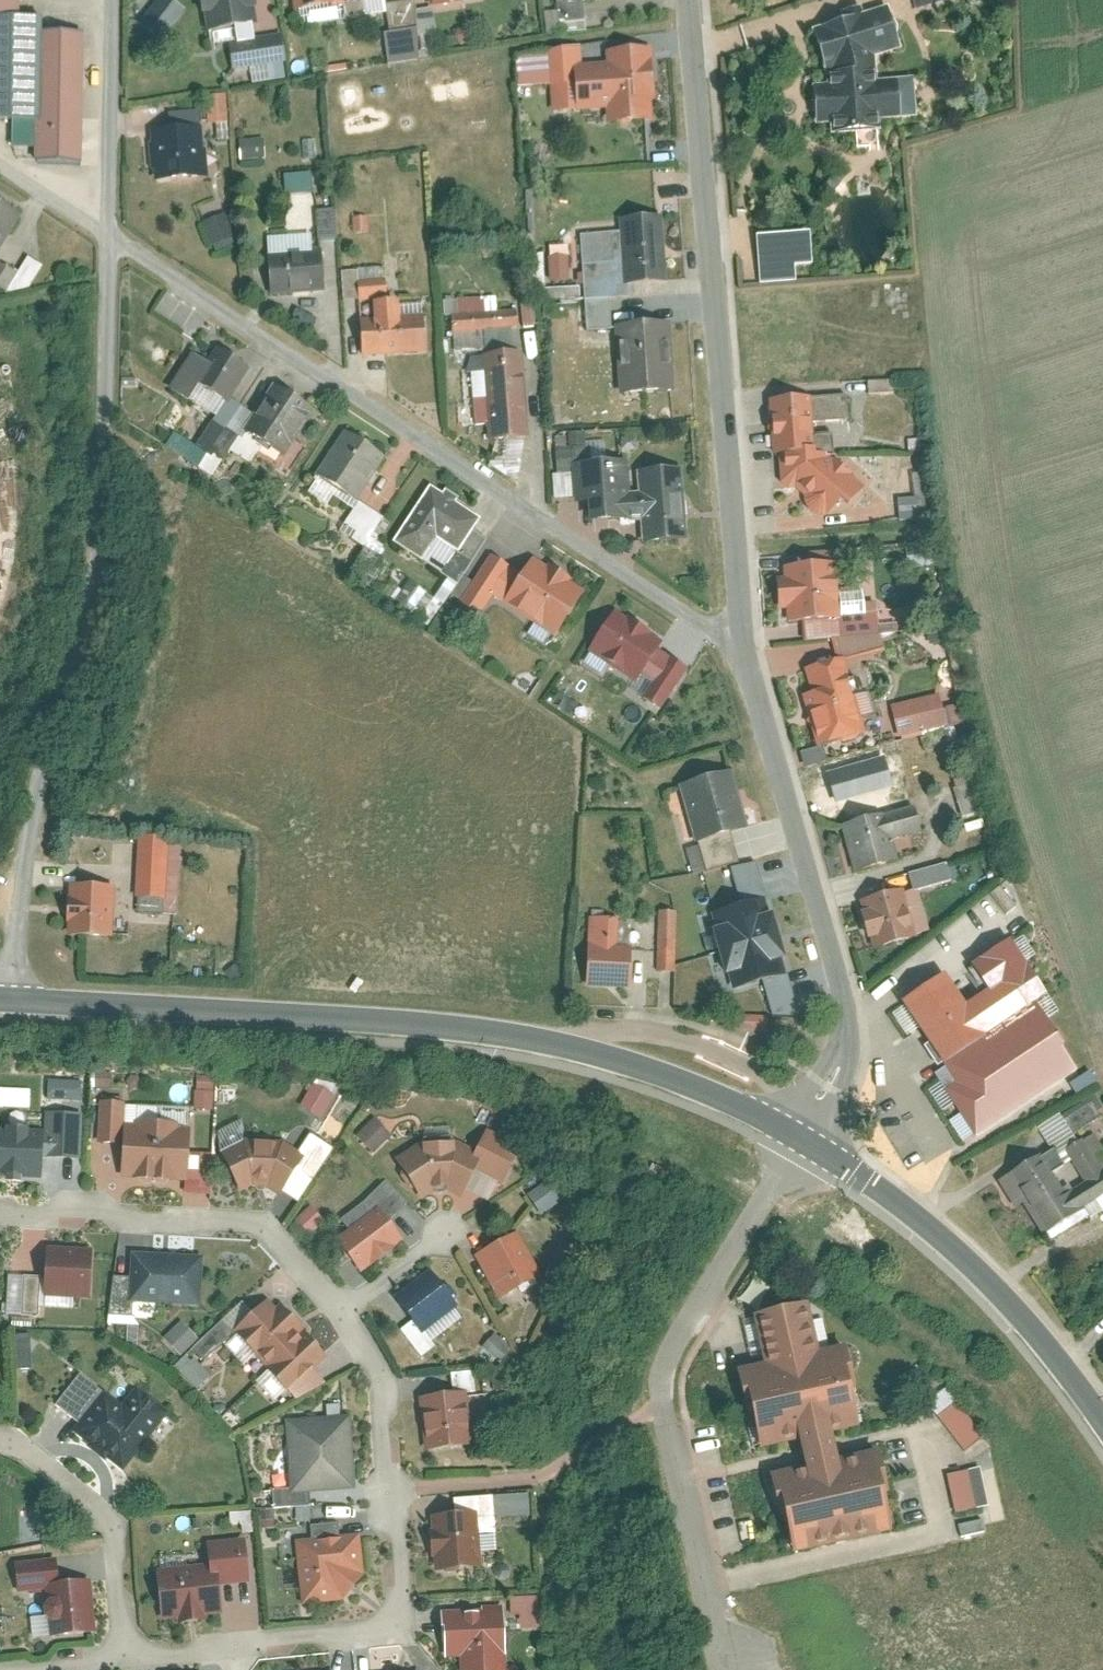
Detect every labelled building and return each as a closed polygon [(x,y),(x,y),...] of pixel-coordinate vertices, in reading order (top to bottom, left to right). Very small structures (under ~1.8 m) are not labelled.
[(8,131),(15,164),(37,159),(37,175),(84,170),(82,31),(62,34),(62,16),(26,11),(25,0),(0,0),(0,131),(8,131)] [(162,42),(185,8),(173,0),(154,0),(137,25),(162,42)] [(210,30),(261,23),(258,0),(205,0),(210,30)] [(300,11),(374,0),(298,0),(300,11)] [(915,11),(945,0),(911,0),(915,11)] [(893,6),(818,28),(834,82),(817,84),(818,124),(836,124),(835,133),(885,131),(885,118),(921,116),(918,77),(879,78),(881,58),(909,50),(893,6)] [(610,63),(580,65),(582,110),(611,108),(613,124),(662,122),(658,47),(610,49),(610,63)] [(228,94),(209,94),(208,122),(227,122),(228,94)] [(205,127),(155,130),(159,180),(210,176),(205,127)] [(264,138),(239,139),(239,158),(265,157),(264,138)] [(284,193),(310,192),(309,171),(283,173),(284,193)] [(0,201),(0,258),(23,214),(0,201)] [(336,239),(334,208),(315,209),(316,240),(336,239)] [(214,254),(229,249),(217,215),(201,221),(214,254)] [(666,216),(625,217),(628,284),(671,281),(666,216)] [(753,235),(756,283),(795,280),(794,266),(810,264),(807,231),(753,235)] [(323,250),(273,254),(275,294),(329,290),(323,250)] [(496,296),(443,298),(444,313),(451,313),(452,350),(505,349),(505,328),(517,328),(516,309),(496,310),(496,296)] [(378,316),(365,317),(367,356),(434,353),(431,315),(405,317),(405,301),(378,301),(378,316)] [(673,322),(621,324),(624,393),(678,390),(673,322)] [(253,368),(219,346),(197,381),(232,403),(253,368)] [(527,352),(489,354),(494,439),(533,438),(527,352)] [(278,383),(248,430),(288,457),(318,409),(278,383)] [(816,396),(775,398),(777,454),(818,451),(816,396)] [(349,430),(321,473),(362,500),(390,457),(349,430)] [(818,451),(777,454),(779,476),(842,526),(869,486),(818,451)] [(631,459),(579,462),(580,501),(595,501),(596,522),(645,519),(648,543),(691,540),(685,467),(644,469),(645,490),(634,490),(631,459)] [(434,485),(397,541),(426,560),(443,537),(465,550),(486,518),(434,485)] [(590,590),(537,554),(507,601),(561,635),(590,590)] [(842,563),(787,566),(790,623),(845,619),(842,563)] [(669,642),(619,609),(592,650),(641,682),(669,642)] [(850,658),(808,668),(816,692),(808,696),(822,748),(870,735),(850,658)] [(942,694),(896,705),(904,736),(953,723),(942,694)] [(736,768),(684,782),(700,840),(752,826),(736,768)] [(919,803),(844,822),(857,870),(902,858),(896,836),(927,827),(919,803)] [(174,835),(143,834),(140,893),(169,896),(174,835)] [(117,883),(73,881),(71,932),(116,934),(117,883)] [(1003,912),(1015,907),(1005,885),(994,890),(1003,912)] [(906,886),(864,898),(876,948),(922,934),(906,886)] [(623,916),(593,914),(591,983),(636,985),(637,944),(621,943),(623,916)] [(949,973),(901,1011),(976,1150),(1080,1079),(1016,948),(970,978),(982,996),(965,1005),(949,973)] [(46,1100),(79,1101),(79,1080),(46,1079),(46,1100)] [(195,1081),(194,1110),(212,1110),(212,1081),(195,1081)] [(311,1084),(299,1107),(322,1119),(334,1096),(311,1084)] [(1037,1124),(1046,1143),(1102,1116),(1094,1097),(1037,1124)] [(959,1143),(968,1138),(957,1116),(948,1120),(959,1143)] [(391,1135),(373,1118),(354,1137),(372,1154),(391,1135)] [(194,1125),(127,1120),(124,1174),(193,1179),(194,1125)] [(0,1126),(0,1173),(46,1177),(49,1129),(0,1126)] [(254,1138),(228,1152),(243,1190),(257,1183),(273,1184),(286,1192),(309,1155),(287,1140),(254,1138)] [(425,1141),(400,1156),(426,1196),(440,1186),(452,1186),(467,1195),(489,1152),(461,1139),(425,1141)] [(1050,1152),(1005,1177),(1048,1246),(1094,1216),(1050,1152)] [(553,1180),(527,1194),(538,1215),(565,1200),(553,1180)] [(383,1205),(341,1238),(365,1271),(408,1238),(383,1205)] [(310,1208),(296,1221),(308,1234),(322,1220),(310,1208)] [(523,1229),(480,1252),(503,1297),(547,1272),(523,1229)] [(96,1248),(51,1244),(48,1292),(95,1296),(96,1248)] [(206,1253),(137,1248),(133,1299),(205,1304),(206,1253)] [(432,1267),(399,1295),(427,1332),(461,1303),(432,1267)] [(274,1297),(240,1328),(293,1389),(329,1356),(274,1297)] [(38,1306),(71,1307),(71,1299),(38,1298),(38,1306)] [(861,1432),(843,1352),(817,1358),(806,1307),(753,1318),(764,1372),(741,1377),(758,1456),(798,1447),(803,1471),(771,1478),(788,1556),(889,1534),(872,1455),(837,1462),(832,1438),(861,1432)] [(162,1336),(178,1355),(197,1340),(182,1321),(162,1336)] [(30,1334),(13,1334),(14,1369),(31,1368),(30,1334)] [(187,1353),(174,1366),(196,1389),(209,1376),(187,1353)] [(108,1388),(78,1429),(128,1469),(173,1407),(142,1383),(126,1400),(108,1388)] [(949,1387),(927,1401),(959,1451),(980,1438),(949,1387)] [(470,1389),(423,1394),(429,1448),(476,1442),(470,1389)] [(352,1413),(291,1417),(295,1491),(359,1486),(352,1413)] [(951,1512),(985,1507),(980,1469),(946,1473),(951,1512)] [(305,1507),(305,1493),(274,1492),(274,1507),(305,1507)] [(479,1509),(435,1512),(440,1568),(485,1564),(479,1509)] [(365,1532),(300,1538),(304,1600),(348,1598),(368,1573),(365,1532)] [(217,1561),(161,1567),(166,1619),(225,1611),(217,1561)] [(95,1578),(47,1583),(52,1635),(100,1630),(95,1578)] [(509,1596),(509,1614),(517,1614),(517,1628),(535,1628),(536,1597),(509,1596)] [(447,1608),(450,1657),(465,1656),(466,1669),(511,1669),(507,1605),(447,1608)]
